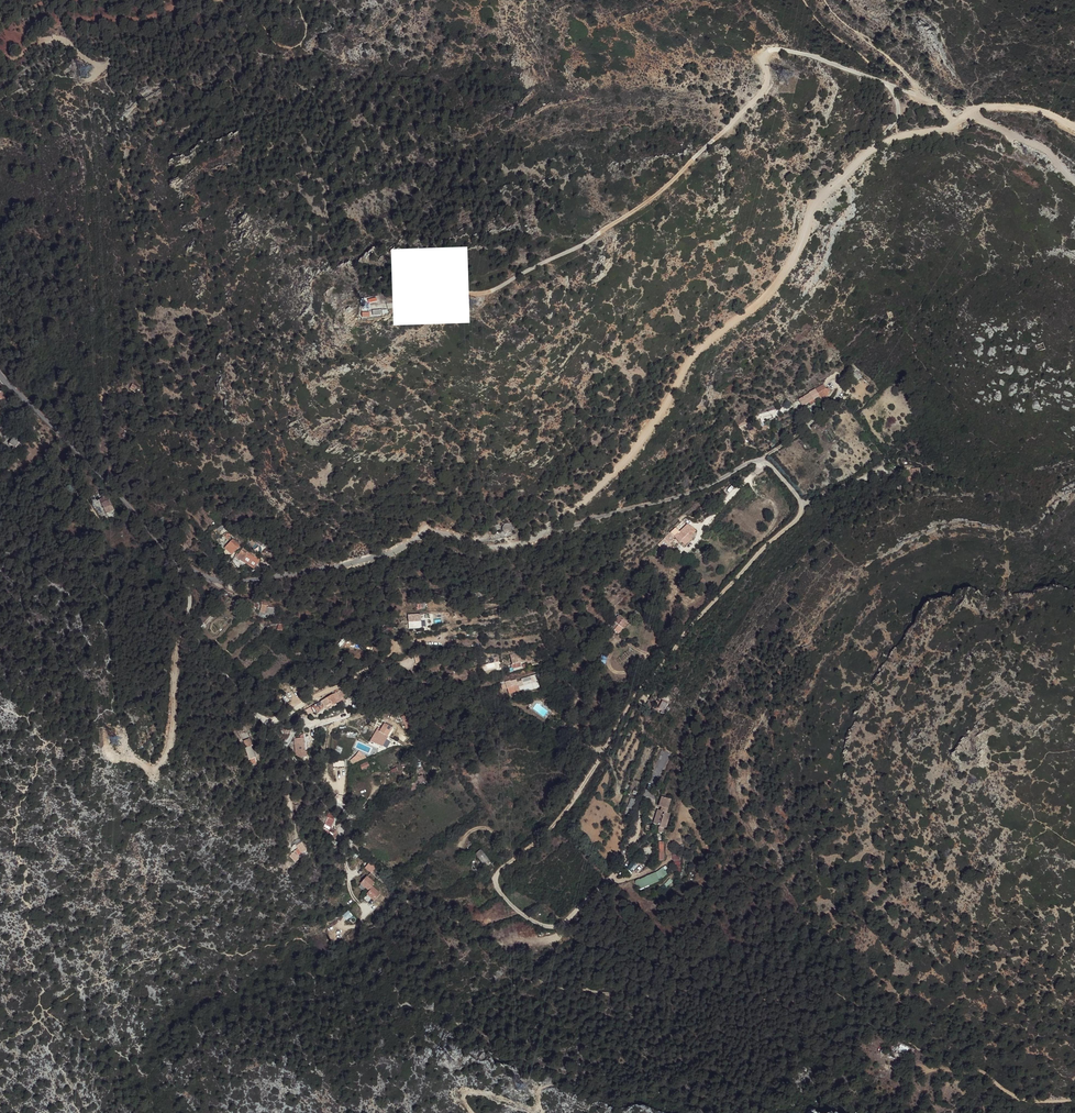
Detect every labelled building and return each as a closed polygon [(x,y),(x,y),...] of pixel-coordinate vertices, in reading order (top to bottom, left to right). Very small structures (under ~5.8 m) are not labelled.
[(378,296),(367,298),(369,304),(380,302),(378,296)] [(1043,343),(1035,346),(1037,352),(1045,348),(1043,343)] [(804,403),(820,392),(816,386),(800,396),(804,403)] [(0,449),(0,453),(6,463),(19,455),(10,442),(0,449)] [(912,465),(906,467),(908,473),(913,471),(914,471),(914,473),(920,473),(920,464),(912,465)] [(75,498),(69,494),(56,512),(62,516),(75,498)] [(116,511),(111,500),(101,505),(106,515),(116,511)] [(216,525),(228,536),(232,532),(220,521),(216,525)] [(681,537),(685,533),(690,527),(685,522),(674,533),(679,539),(681,537)] [(513,530),(513,528),(512,527),(511,525),(510,524),(508,524),(506,524),(504,525),(503,526),(502,527),(502,529),(502,531),(503,533),(504,534),(506,535),(508,535),(510,535),(511,534),(512,532),(513,530)] [(92,530),(85,526),(82,531),(89,535),(92,530)] [(690,537),(685,533),(681,537),(685,542),(690,537)] [(225,545),(233,552),(240,543),(233,536),(231,538),(229,537),(228,539),(229,540),(225,545)] [(674,556),(680,550),(678,547),(679,547),(671,539),(665,546),(674,556)] [(254,565),(260,556),(243,545),(237,554),(254,565)] [(280,601),(267,600),(266,610),(279,611),(280,601)] [(618,626),(623,620),(618,616),(613,622),(618,626)] [(628,625),(623,620),(618,626),(623,629),(624,631),(628,625)] [(623,629),(618,626),(614,632),(618,635),(623,629)] [(502,687),(507,685),(511,683),(513,689),(523,686),(524,689),(539,685),(537,678),(523,682),(522,678),(517,679),(518,682),(514,683),(514,682),(509,683),(508,680),(501,682),(502,687)] [(344,695),(347,699),(352,695),(348,691),(344,695)] [(323,707),(327,707),(333,704),(334,703),(332,700),(335,697),(333,692),(309,706),(310,708),(311,707),(313,710),(315,709),(316,711),(323,707)] [(669,704),(662,700),(657,710),(664,714),(669,704)] [(403,722),(404,725),(409,724),(408,721),(414,719),(411,711),(405,712),(406,715),(401,716),(403,722)] [(370,738),(372,739),(373,739),(376,741),(379,735),(384,738),(387,733),(386,733),(391,723),(383,719),(380,725),(376,724),(370,738)] [(305,753),(304,735),(301,736),(301,739),(294,739),(295,753),(298,758),(300,756),(299,754),(299,753),(305,753)] [(274,756),(260,743),(253,749),(268,762),(274,756)] [(246,750),(249,765),(255,764),(252,749),(246,750)] [(369,753),(370,753),(361,749),(358,752),(351,755),(353,760),(369,753)] [(354,769),(365,764),(363,758),(352,763),(354,769)] [(410,781),(419,777),(414,767),(399,775),(400,779),(398,780),(402,789),(411,784),(410,781)] [(659,805),(662,806),(669,808),(672,799),(662,795),(659,805)] [(627,808),(634,811),(637,801),(631,799),(627,808)] [(653,822),(661,824),(665,811),(660,810),(658,809),(653,822)] [(666,828),(671,813),(667,812),(665,811),(661,824),(660,826),(664,827),(666,828)] [(328,819),(334,822),(336,818),(328,814),(326,818),(328,819)] [(326,830),(328,832),(330,829),(334,822),(328,819),(323,829),(326,830)] [(338,834),(330,829),(328,832),(326,830),(324,833),(334,840),(338,834)] [(308,858),(303,845),(288,851),(293,864),(308,858)] [(480,847),(474,851),(478,855),(485,865),(486,864),(488,866),(492,863),(480,847)] [(672,851),(673,865),(681,864),(679,850),(672,851)] [(371,861),(365,869),(371,874),(378,867),(371,861)] [(663,866),(657,871),(636,881),(639,889),(662,880),(668,874),(666,869),(665,870),(663,866)] [(373,888),(376,884),(367,877),(361,885),(369,892),(373,888)] [(670,878),(663,885),(667,888),(673,881),(670,878)] [(381,894),(373,888),(369,892),(366,896),(375,903),(381,894)] [(353,915),(348,910),(343,915),(347,920),(353,915)] [(907,1052),(909,1046),(901,1043),(899,1049),(907,1052)]
